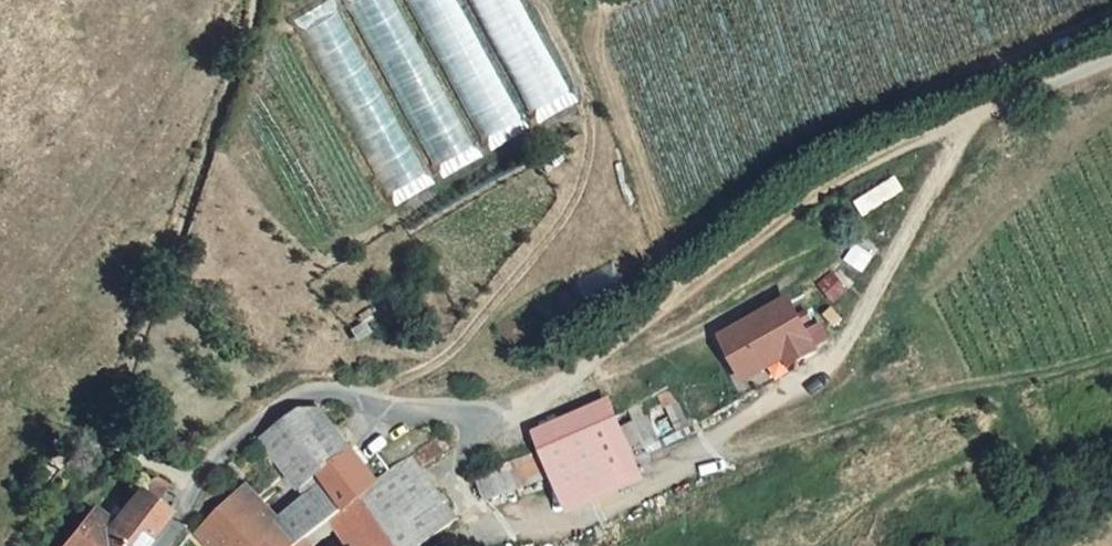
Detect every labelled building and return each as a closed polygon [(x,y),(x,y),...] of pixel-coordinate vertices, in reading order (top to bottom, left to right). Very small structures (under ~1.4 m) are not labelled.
[(291,25),(392,202),(572,101),(514,0),(335,0),(291,25)] [(785,300),(724,337),(742,367),(782,343),(791,359),(813,346),(785,300)] [(782,343),(742,367),(752,383),(791,359),(782,343)] [(613,401),(540,433),(571,506),(645,475),(613,401)] [(317,472),(351,450),(319,409),(301,409),(258,441),(297,487),(317,472)] [(452,449),(444,435),(412,459),(422,472),(452,449)] [(325,483),(357,461),(351,450),(317,472),(325,483)] [(541,457),(478,473),(484,498),(547,483),(541,457)] [(422,472),(412,459),(377,484),(401,514),(435,491),(422,472)] [(457,517),(435,491),(401,514),(377,484),(357,461),(325,483),(344,512),(333,525),(351,545),(421,545),(457,517)] [(141,489),(155,501),(166,487),(152,477),(141,489)] [(306,544),(333,525),(344,512),(325,483),(280,518),(246,482),(196,535),(207,545),(295,545),(306,544)] [(165,511),(155,501),(141,489),(114,523),(96,545),(137,545),(158,519),(165,511)] [(114,523),(98,509),(67,545),(96,545),(114,523)]
